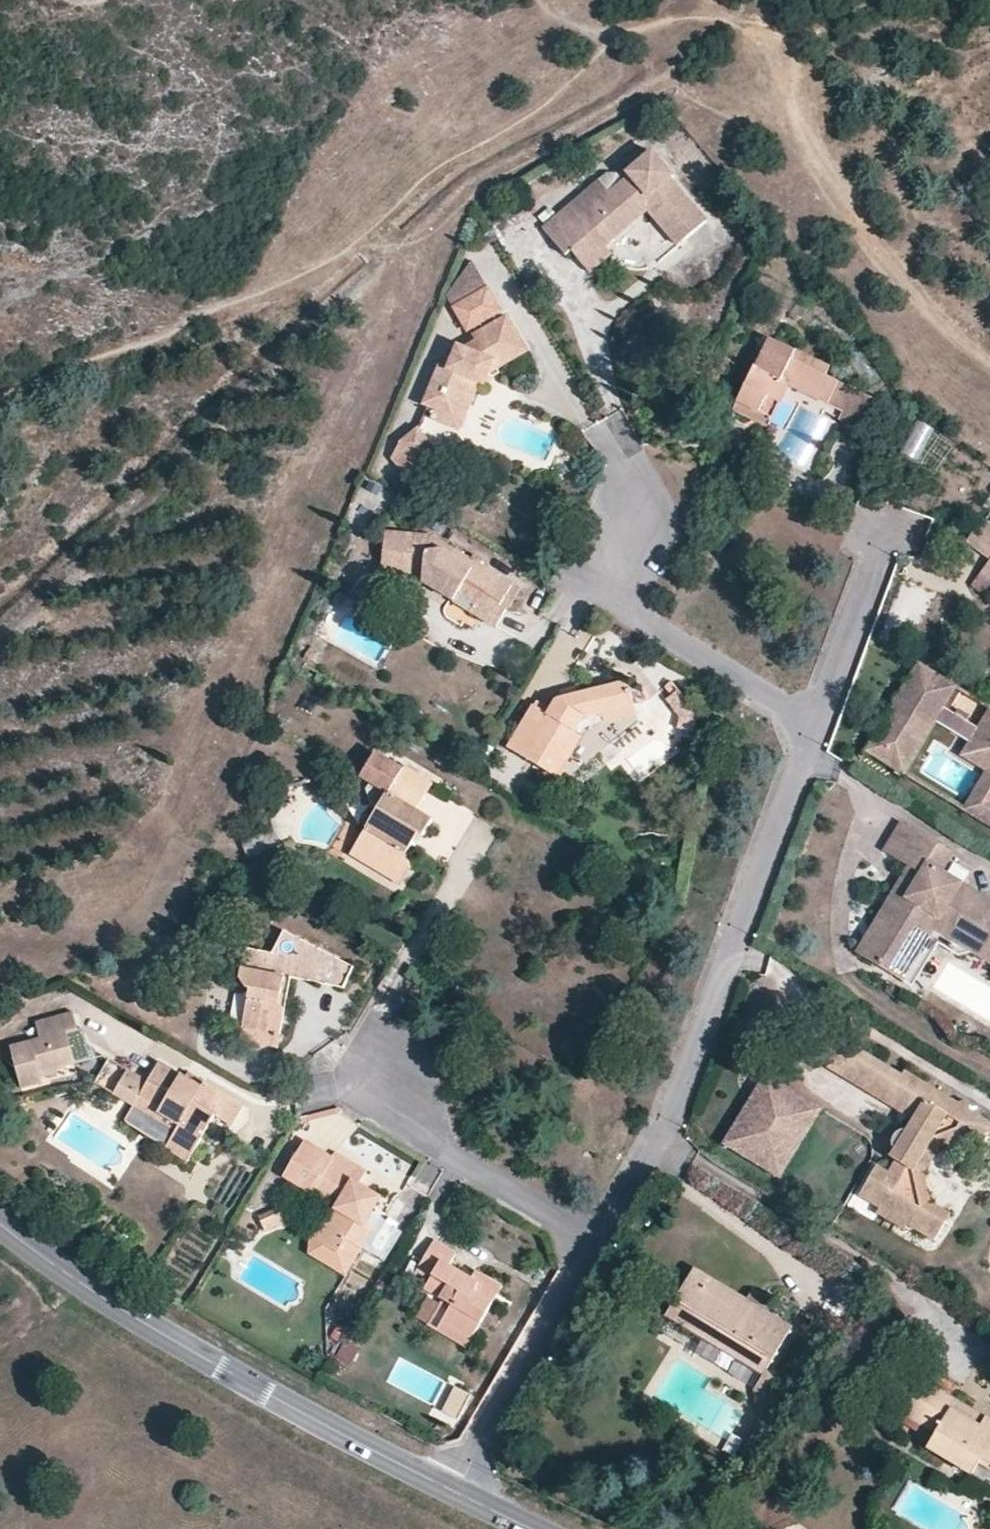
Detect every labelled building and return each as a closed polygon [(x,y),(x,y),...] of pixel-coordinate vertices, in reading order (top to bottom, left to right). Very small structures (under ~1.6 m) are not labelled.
[(684,237),(708,218),(672,178),(676,175),(653,149),(608,190),(597,177),(541,227),(566,255),(570,252),(589,274),(609,256),(596,241),(647,196),(684,237)] [(452,306),(487,286),(470,262),(445,296),(452,306)] [(465,331),(502,309),(487,286),(452,306),(465,331)] [(481,366),(522,341),(507,314),(471,334),(474,339),(464,344),(458,342),(445,366),(438,363),(422,402),(433,410),(452,415),(470,380),(475,382),(481,366)] [(738,402),(757,412),(767,396),(781,404),(790,387),(828,405),(839,381),(826,374),(830,367),(769,338),(738,402)] [(528,351),(522,341),(481,366),(475,382),(470,380),(452,415),(433,410),(431,419),(460,431),(480,385),(485,386),(492,373),(528,351)] [(769,428),(781,404),(767,396),(757,412),(754,421),(769,428)] [(419,463),(433,450),(414,428),(396,441),(390,457),(399,469),(419,463)] [(983,521),(966,545),(989,561),(989,526),(983,521)] [(480,599),(474,609),(498,623),(507,611),(496,603),(509,581),(434,534),(383,528),(381,563),(424,571),(438,573),(480,599)] [(981,578),(989,584),(989,566),(981,578)] [(437,588),(474,609),(480,599),(438,573),(424,571),(423,586),(437,588)] [(304,644),(317,652),(323,640),(310,633),(304,644)] [(982,724),(950,706),(962,684),(923,659),(869,750),(908,774),(940,722),(972,740),(982,746),(974,761),(988,769),(965,809),(989,825),(989,712),(982,724)] [(553,775),(563,759),(557,756),(581,716),(634,705),(628,683),(560,698),(548,716),(532,707),(508,748),(553,775)] [(700,719),(674,686),(667,692),(674,700),(670,704),(683,720),(679,731),(696,737),(700,719)] [(637,715),(634,705),(581,716),(557,756),(563,759),(571,764),(591,728),(637,715)] [(964,755),(974,761),(982,746),(972,740),(964,755)] [(385,863),(384,872),(413,864),(409,852),(421,832),(424,833),(435,818),(418,807),(433,782),(403,764),(402,766),(374,748),(359,772),(369,778),(362,789),(366,804),(373,808),(375,810),(364,827),(380,839),(372,854),(385,863)] [(962,953),(974,951),(977,951),(979,951),(989,959),(989,896),(948,871),(958,852),(906,818),(886,851),(909,866),(857,951),(905,980),(936,926),(959,939),(962,953)] [(252,855),(281,842),(276,827),(244,840),(252,855)] [(349,852),(384,872),(385,863),(372,854),(380,839),(364,827),(349,852)] [(400,881),(413,864),(384,872),(400,881)] [(288,961),(299,963),(334,983),(345,965),(282,926),(267,951),(241,950),(240,986),(249,994),(247,1023),(266,1036),(280,1036),(296,1022),(297,1002),(288,993),(288,961)] [(940,942),(962,953),(959,939),(936,926),(905,980),(913,985),(940,942)] [(297,1002),(299,963),(288,961),(288,993),(297,1002)] [(65,1029),(76,1026),(72,1009),(35,1018),(39,1034),(9,1042),(19,1084),(41,1078),(38,1069),(56,1064),(54,1056),(71,1052),(65,1029)] [(294,1049),(296,1022),(280,1036),(266,1036),(247,1023),(246,1046),(294,1049)] [(833,1066),(916,1119),(915,1103),(897,1091),(907,1075),(849,1040),(833,1066)] [(93,1081),(107,1056),(91,1047),(71,1052),(73,1060),(76,1071),(93,1081)] [(71,1052),(54,1056),(56,1064),(73,1060),(71,1052)] [(139,1093),(147,1078),(107,1056),(93,1081),(133,1103),(139,1093)] [(202,1086),(157,1060),(147,1078),(139,1093),(181,1117),(175,1128),(202,1143),(220,1112),(237,1120),(248,1099),(209,1077),(202,1086)] [(188,1065),(183,1074),(202,1086),(208,1077),(188,1065)] [(911,1069),(907,1075),(897,1091),(915,1103),(916,1119),(910,1133),(907,1132),(903,1131),(896,1136),(895,1143),(896,1150),(899,1153),(896,1157),(903,1161),(896,1174),(883,1167),(866,1196),(887,1209),(885,1216),(894,1222),(898,1216),(906,1220),(902,1226),(913,1233),(917,1226),(933,1236),(943,1220),(929,1210),(920,1176),(939,1142),(965,1129),(970,1108),(967,1100),(951,1106),(943,1100),(947,1092),(911,1069)] [(777,1076),(734,1147),(792,1182),(835,1110),(777,1076)] [(133,1103),(129,1110),(172,1134),(175,1128),(181,1117),(139,1093),(133,1103)] [(970,1108),(965,1129),(939,1142),(920,1176),(929,1210),(943,1220),(933,1236),(943,1242),(958,1213),(940,1201),(932,1176),(948,1153),(989,1137),(989,1122),(971,1109),(970,1108)] [(175,1128),(172,1134),(168,1141),(195,1155),(202,1143),(175,1128)] [(280,1175),(304,1191),(312,1177),(338,1193),(314,1234),(338,1248),(347,1233),(361,1241),(370,1226),(363,1221),(377,1200),(363,1189),(358,1199),(347,1194),(355,1184),(364,1169),(331,1147),(328,1152),(305,1137),(280,1175)] [(305,1228),(314,1234),(338,1193),(312,1177),(304,1191),(319,1200),(305,1228)] [(363,1189),(355,1184),(347,1194),(358,1199),(363,1189)] [(279,1207),(259,1215),(266,1234),(286,1226),(279,1207)] [(471,1340),(493,1303),(481,1296),(490,1280),(474,1271),(472,1275),(451,1262),(456,1253),(432,1240),(415,1270),(428,1278),(422,1289),(450,1305),(440,1323),(471,1340)] [(724,1349),(744,1361),(764,1373),(793,1327),(696,1267),(667,1315),(724,1349)] [(502,1286),(490,1280),(481,1296),(493,1303),(502,1286)] [(338,1359),(355,1364),(360,1348),(343,1343),(338,1359)] [(735,1377),(744,1361),(724,1349),(715,1363),(735,1377)] [(989,1469),(989,1421),(924,1381),(905,1413),(934,1432),(926,1447),(973,1474),(980,1463),(989,1469)] [(453,1385),(441,1409),(456,1417),(469,1393),(453,1385)] [(980,1463),(973,1474),(989,1484),(989,1469),(980,1463)]
